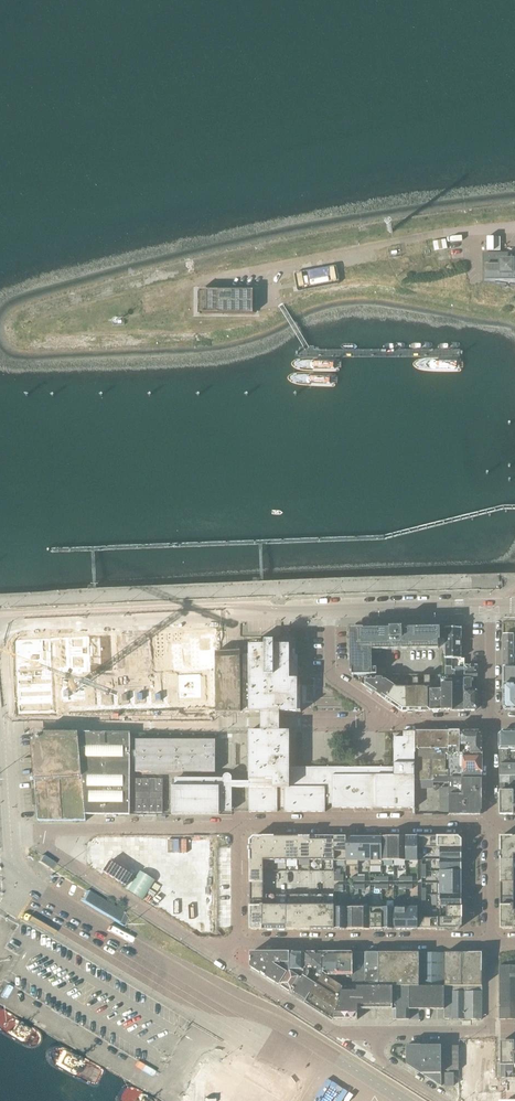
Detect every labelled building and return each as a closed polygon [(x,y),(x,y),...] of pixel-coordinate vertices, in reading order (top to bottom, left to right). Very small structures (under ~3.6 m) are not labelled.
[(432,241),(434,250),(447,248),(445,239),(432,241)] [(514,286),(514,265),(512,265),(512,261),(509,261),(509,254),(484,254),(484,266),(486,266),(486,280),(503,280),(503,284),(514,286)] [(207,291),(207,312),(207,313),(253,313),(253,307),(253,297),(253,290),(207,290),(207,291)] [(372,669),(372,668),(372,650),(439,649),(438,628),(402,629),(402,628),(394,628),(389,628),(389,629),(351,630),(351,660),(352,675),(377,675),(376,668),(374,668),(372,669)] [(446,659),(446,677),(452,677),(455,677),(455,670),(452,670),(452,659),(461,659),(461,628),(446,628),(446,629),(445,629),(445,643),(446,643),(446,651),(444,651),(444,654),(446,654),(446,659)] [(53,638),(51,638),(53,672),(161,668),(214,666),(213,632),(201,632),(195,633),(193,633),(187,633),(184,633),(178,633),(175,633),(170,634),(167,634),(161,634),(159,634),(157,634),(151,634),(148,634),(142,635),(139,635),(133,635),(130,635),(124,635),(122,635),(120,635),(115,636),(112,636),(105,636),(103,636),(96,636),(95,636),(85,637),(78,637),(76,637),(69,637),(68,637),(66,637),(61,637),(61,638),(58,638),(53,638)] [(503,635),(503,666),(513,666),(513,665),(513,635),(503,635)] [(18,639),(15,639),(18,713),(54,711),(54,709),(53,672),(51,638),(36,639),(32,639),(30,639),(26,639),(21,639),(18,639)] [(240,655),(241,712),(261,712),(261,723),(261,731),(279,731),(279,723),(279,712),(301,712),(301,711),(297,711),(298,655),(290,655),(290,646),(249,646),(249,655),(240,655)] [(241,712),(240,655),(240,650),(215,652),(216,680),(216,712),(241,712)] [(161,668),(53,672),(54,709),(215,703),(214,666),(161,668)] [(477,666),(464,666),(464,677),(477,677),(477,666)] [(506,710),(514,710),(514,667),(503,667),(503,707),(506,710)] [(425,688),(418,688),(418,711),(430,711),(430,686),(430,677),(425,676),(425,688)] [(452,711),(452,679),(452,677),(446,677),(442,677),(442,676),(441,676),(441,677),(442,711),(452,711)] [(437,686),(430,686),(430,711),(442,711),(441,677),(437,677),(437,686)] [(361,683),(385,700),(395,686),(382,678),(362,678),(361,683)] [(406,711),(418,711),(418,688),(418,678),(413,678),(413,688),(406,688),(406,711)] [(452,711),(464,710),(464,679),(452,679),(452,711)] [(473,679),(464,679),(464,710),(475,710),(477,708),(477,691),(471,691),(471,681),(473,681),(473,679)] [(406,711),(406,688),(397,688),(395,686),(385,700),(402,711),(406,711)] [(290,731),(279,731),(261,731),(249,731),(248,788),(248,812),(325,812),(325,808),(371,808),(414,808),(414,780),(415,731),(403,731),(403,737),(394,737),(393,767),(289,767),(290,731)] [(414,780),(433,780),(434,780),(434,775),(449,775),(449,746),(449,731),(415,731),(414,780)] [(449,731),(449,746),(454,746),(454,748),(460,748),(460,731),(449,731)] [(460,731),(460,748),(460,752),(462,752),(462,750),(467,750),(467,754),(482,754),(482,734),(479,731),(460,731)] [(502,732),(499,735),(499,765),(514,765),(514,732),(502,732)] [(85,821),(84,814),(78,733),(39,733),(40,737),(37,738),(37,739),(32,739),(33,747),(31,747),(31,749),(33,749),(33,755),(32,755),(32,757),(33,757),(34,763),(32,763),(32,765),(34,764),(35,771),(33,771),(33,772),(35,772),(36,782),(31,782),(33,806),(38,806),(39,821),(85,821)] [(84,814),(130,814),(130,778),(130,733),(113,733),(111,735),(97,735),(95,733),(78,733),(84,814)] [(136,751),(136,764),(136,772),(216,772),(216,740),(136,740),(136,751)] [(482,754),(467,754),(454,754),(453,773),(470,773),(470,776),(474,776),(474,779),(482,779),(482,754)] [(514,776),(514,765),(499,765),(499,776),(509,776),(514,776)] [(232,793),(232,781),(232,778),(232,777),(231,776),(231,775),(230,775),(230,774),(229,774),(228,774),(227,774),(226,774),(225,775),(224,775),(224,776),(223,777),(223,778),(175,778),(171,815),(219,815),(219,811),(231,811),(232,793)] [(163,778),(136,778),(136,812),(163,812),(163,778)] [(482,779),(474,779),(449,779),(449,788),(449,797),(482,797),(482,779)] [(449,812),(449,797),(449,788),(439,787),(439,812),(449,812)] [(513,791),(504,791),(499,791),(500,811),(500,814),(503,814),(513,814),(513,793),(513,791)] [(449,797),(449,812),(449,815),(480,815),(480,810),(482,810),(482,797),(449,797)] [(312,837),(310,837),(310,848),(310,861),(322,861),(322,848),(322,837),(317,837),(317,836),(312,836),(312,837)] [(324,837),(322,837),(322,848),(322,861),(333,861),(333,848),(334,848),(334,837),(329,837),(329,836),(324,836),(324,837)] [(500,837),(500,840),(500,860),(513,860),(513,855),(512,855),(512,836),(500,837)] [(253,837),(249,841),(249,862),(263,861),(263,848),(262,848),(262,837),(253,837)] [(274,837),(262,837),(262,848),(263,848),(263,861),(274,861),(274,848),(274,837)] [(286,837),(274,837),(274,848),(274,861),(286,861),(286,848),(286,837)] [(298,837),(286,837),(286,848),(286,861),(298,861),(298,848),(298,837)] [(310,837),(298,837),(298,848),(298,861),(310,861),(310,848),(310,837)] [(334,848),(333,848),(333,861),(334,861),(345,860),(346,860),(346,837),(345,837),(334,837),(334,848)] [(346,860),(345,860),(345,866),(358,866),(358,861),(358,837),(346,837),(346,860)] [(370,837),(358,837),(358,861),(369,861),(370,861),(370,837)] [(370,861),(369,861),(369,866),(382,866),(382,861),(382,837),(370,837),(370,861)] [(393,837),(382,837),(382,861),(394,861),(393,837)] [(405,837),(393,837),(394,861),(405,860),(405,837)] [(417,837),(405,837),(405,860),(418,860),(418,854),(418,848),(417,848),(417,837)] [(458,837),(417,837),(417,848),(418,848),(422,848),(440,848),(440,847),(461,847),(461,840),(458,837)] [(461,847),(440,847),(440,848),(440,859),(461,859),(461,847)] [(38,861),(51,869),(54,863),(42,855),(38,861)] [(461,859),(440,859),(440,871),(461,871),(461,859)] [(500,860),(500,882),(513,882),(513,872),(513,860),(500,860)] [(263,861),(249,862),(249,871),(249,883),(263,883),(263,872),(263,871),(263,861)] [(461,871),(440,871),(440,883),(461,883),(461,871)] [(500,882),(500,906),(513,906),(513,882),(500,882)] [(263,883),(249,883),(249,906),(263,906),(263,895),(263,883)] [(461,883),(440,883),(440,894),(440,895),(461,895),(461,883)] [(87,890),(81,900),(123,925),(128,917),(124,913),(87,890)] [(440,894),(437,894),(437,907),(440,907),(461,907),(461,895),(440,895),(440,894)] [(358,902),(345,903),(345,908),(346,908),(346,929),(358,929),(358,908),(358,902)] [(263,906),(249,906),(249,926),(249,929),(253,929),(262,929),(262,918),(263,918),(263,906)] [(263,918),(262,918),(262,929),(274,929),(274,918),(274,906),(263,906),(263,918)] [(286,906),(274,906),(274,918),(274,929),(286,929),(286,918),(286,906)] [(298,906),(286,906),(286,918),(286,929),(298,929),(298,918),(298,906)] [(310,906),(298,906),(298,918),(298,929),(310,929),(310,918),(310,906)] [(322,906),(310,906),(310,918),(310,929),(322,929),(322,918),(322,906)] [(333,906),(322,906),(322,918),(322,929),(334,929),(334,918),(333,918),(333,906)] [(334,906),(333,906),(333,918),(334,918),(334,929),(346,929),(346,908),(345,908),(335,908),(335,906),(334,906)] [(513,906),(500,906),(500,926),(500,929),(513,929),(512,911),(513,911),(513,906)] [(461,907),(440,907),(440,918),(440,919),(461,919),(461,907)] [(358,908),(358,929),(370,929),(370,908),(358,908)] [(382,908),(370,908),(370,929),(382,929),(382,908)] [(394,908),(382,908),(382,929),(394,929),(394,908)] [(405,908),(394,908),(394,929),(405,929),(405,908)] [(418,908),(405,908),(405,929),(417,929),(417,918),(418,918),(418,911),(418,908)] [(418,918),(417,918),(417,929),(458,929),(461,926),(461,919),(440,919),(440,918),(422,918),(418,918)] [(288,969),(289,952),(250,952),(250,966),(278,985),(288,969)] [(303,952),(289,952),(288,969),(278,985),(292,993),(303,976),(303,952)] [(303,952),(303,976),(307,979),(309,975),(315,976),(317,977),(318,975),(321,977),(323,974),(323,952),(303,952)] [(336,975),(336,952),(323,952),(323,974),(336,982),(336,975)] [(352,986),(352,952),(336,952),(336,975),(349,975),(349,979),(343,979),(343,986),(352,986)] [(365,952),(352,952),(352,986),(357,986),(365,986),(365,952)] [(378,986),(378,952),(365,952),(365,986),(375,986),(378,986)] [(392,952),(378,952),(378,986),(391,986),(392,952)] [(409,986),(419,986),(419,952),(392,952),(391,986),(393,986),(409,986)] [(432,986),(444,986),(444,953),(419,952),(419,986),(420,986),(432,986)] [(482,953),(444,953),(444,986),(465,986),(481,986),(481,985),(482,985),(482,953)] [(499,968),(499,1019),(514,1019),(514,965),(499,966),(499,968)] [(323,974),(321,977),(305,1001),(333,1019),(342,986),(336,982),(323,974)] [(292,993),(305,1001),(321,977),(318,975),(317,977),(315,976),(309,975),(307,979),(303,976),(292,993)] [(482,1019),(482,985),(481,985),(481,986),(465,986),(465,1019),(482,1019)] [(357,986),(352,986),(343,986),(342,986),(333,1019),(357,1019),(357,1009),(357,986)] [(375,1009),(375,986),(365,986),(357,986),(357,1009),(375,1009)] [(393,986),(391,986),(378,986),(375,986),(375,1009),(393,1009),(393,986)] [(409,1009),(409,986),(393,986),(393,1009),(393,1019),(409,1019),(409,1009)] [(420,986),(419,986),(409,986),(409,1009),(420,1009),(420,986)] [(420,1009),(432,1009),(432,986),(420,986),(420,1009)] [(444,986),(432,986),(432,1009),(444,1009),(444,986)] [(465,1019),(465,986),(444,986),(444,1009),(444,1019),(451,1019),(465,1019)] [(504,1042),(500,1042),(500,1046),(500,1065),(505,1065),(513,1065),(513,1063),(513,1042),(504,1042)] [(441,1086),(441,1070),(441,1045),(406,1046),(406,1055),(406,1057),(406,1064),(416,1064),(416,1070),(421,1070),(421,1073),(430,1073),(430,1078),(441,1086)] [(441,1045),(441,1070),(458,1070),(458,1045),(441,1045)] [(476,1046),(459,1046),(459,1058),(476,1058),(476,1046)] [(476,1059),(459,1059),(459,1071),(476,1071),(476,1059)] [(212,1072),(214,1067),(202,1061),(182,1099),(186,1100),(211,1100),(212,1072)] [(476,1073),(459,1073),(459,1087),(476,1087),(476,1073)] [(459,1088),(459,1097),(465,1100),(476,1100),(476,1089),(459,1088)]
